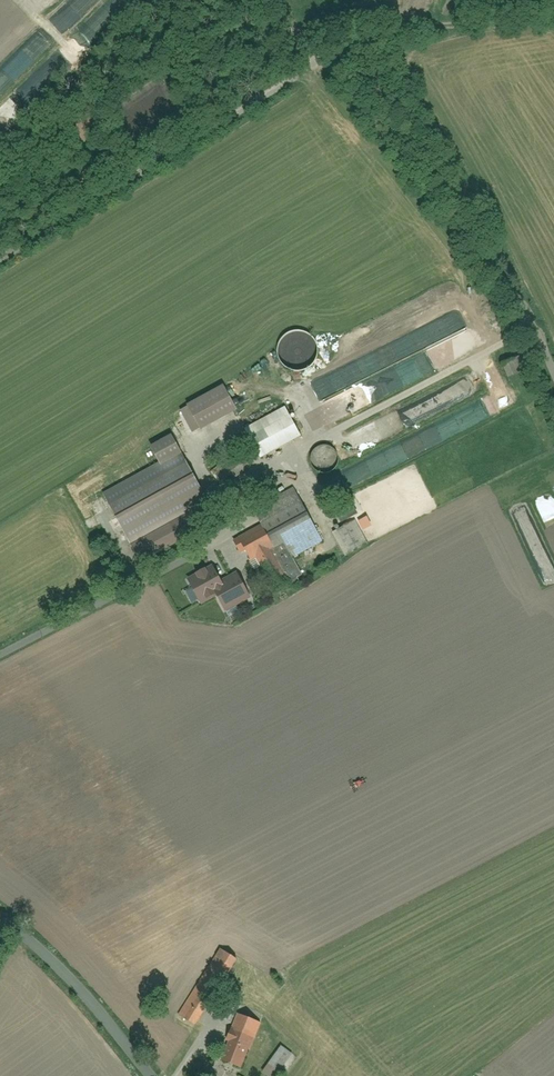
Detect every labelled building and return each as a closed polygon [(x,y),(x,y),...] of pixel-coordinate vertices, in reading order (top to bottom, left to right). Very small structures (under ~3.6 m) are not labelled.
[(248,431),(262,458),(303,437),(289,410),(248,431)] [(311,465),(315,473),(322,477),(331,476),(338,471),(341,462),(338,454),(332,448),(324,447),(317,450),(312,456),(311,465)] [(185,454),(105,497),(132,547),(212,505),(185,454)] [(254,511),(262,527),(212,554),(226,580),(260,563),(275,591),(304,576),(294,558),(324,542),(295,489),(254,511)] [(335,533),(349,558),(370,546),(355,521),(335,533)] [(220,951),(180,1017),(198,1028),(238,962),(220,951)] [(240,1016),(223,1063),(242,1070),(260,1024),(240,1016)] [(283,1049),(269,1065),(280,1074),(294,1058),(283,1049)]
